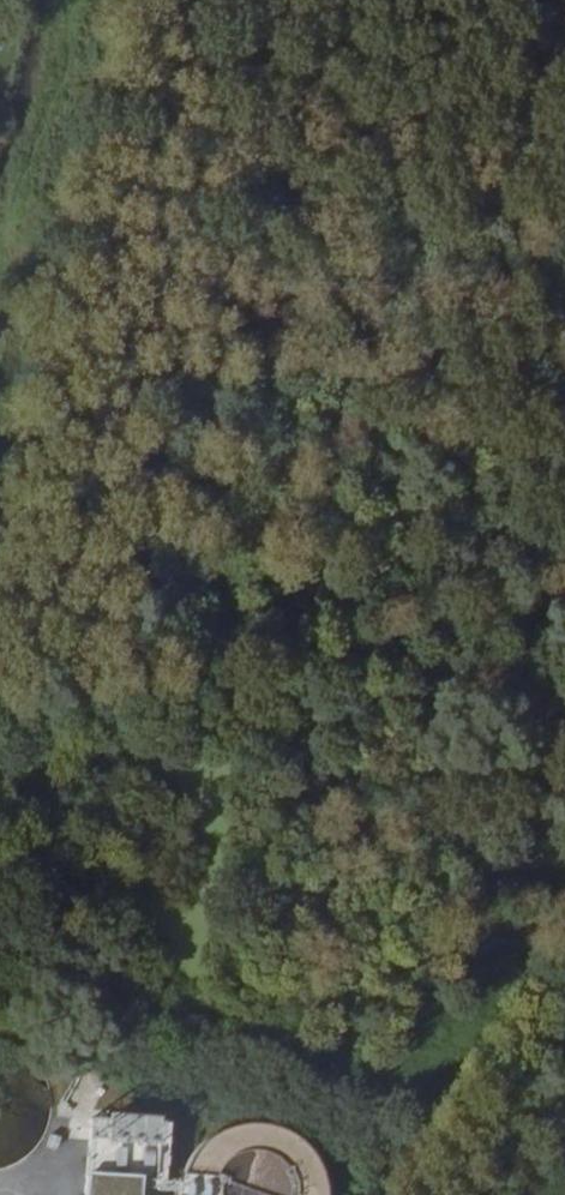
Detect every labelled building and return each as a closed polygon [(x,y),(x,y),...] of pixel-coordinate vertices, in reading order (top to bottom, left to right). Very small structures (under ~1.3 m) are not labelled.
[(74,1194),(127,1194),(128,1188),(150,1189),(155,1117),(80,1112),(74,1194)]
